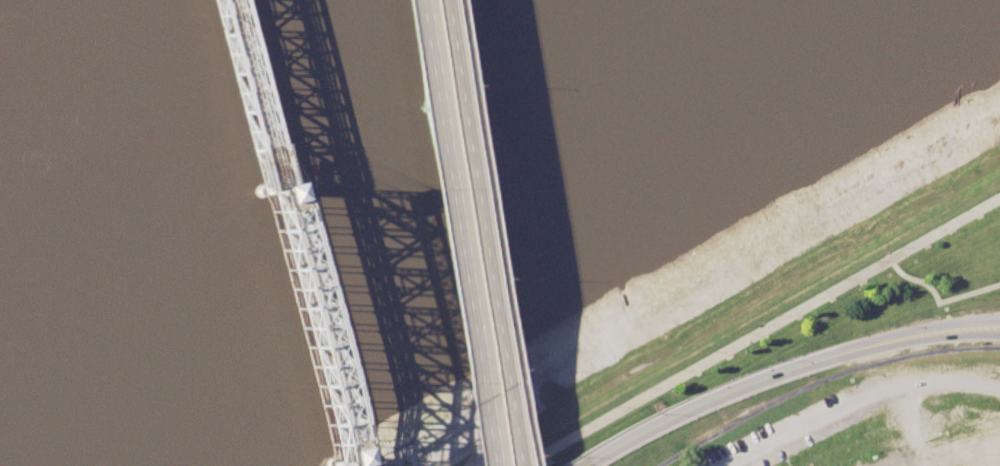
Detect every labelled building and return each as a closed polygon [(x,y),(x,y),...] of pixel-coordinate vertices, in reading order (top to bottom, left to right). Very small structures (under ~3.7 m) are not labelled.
[(283,200),(281,182),(264,185),(267,202),(283,200)] [(348,446),(331,451),(335,465),(343,465),(353,464),(348,446)]
